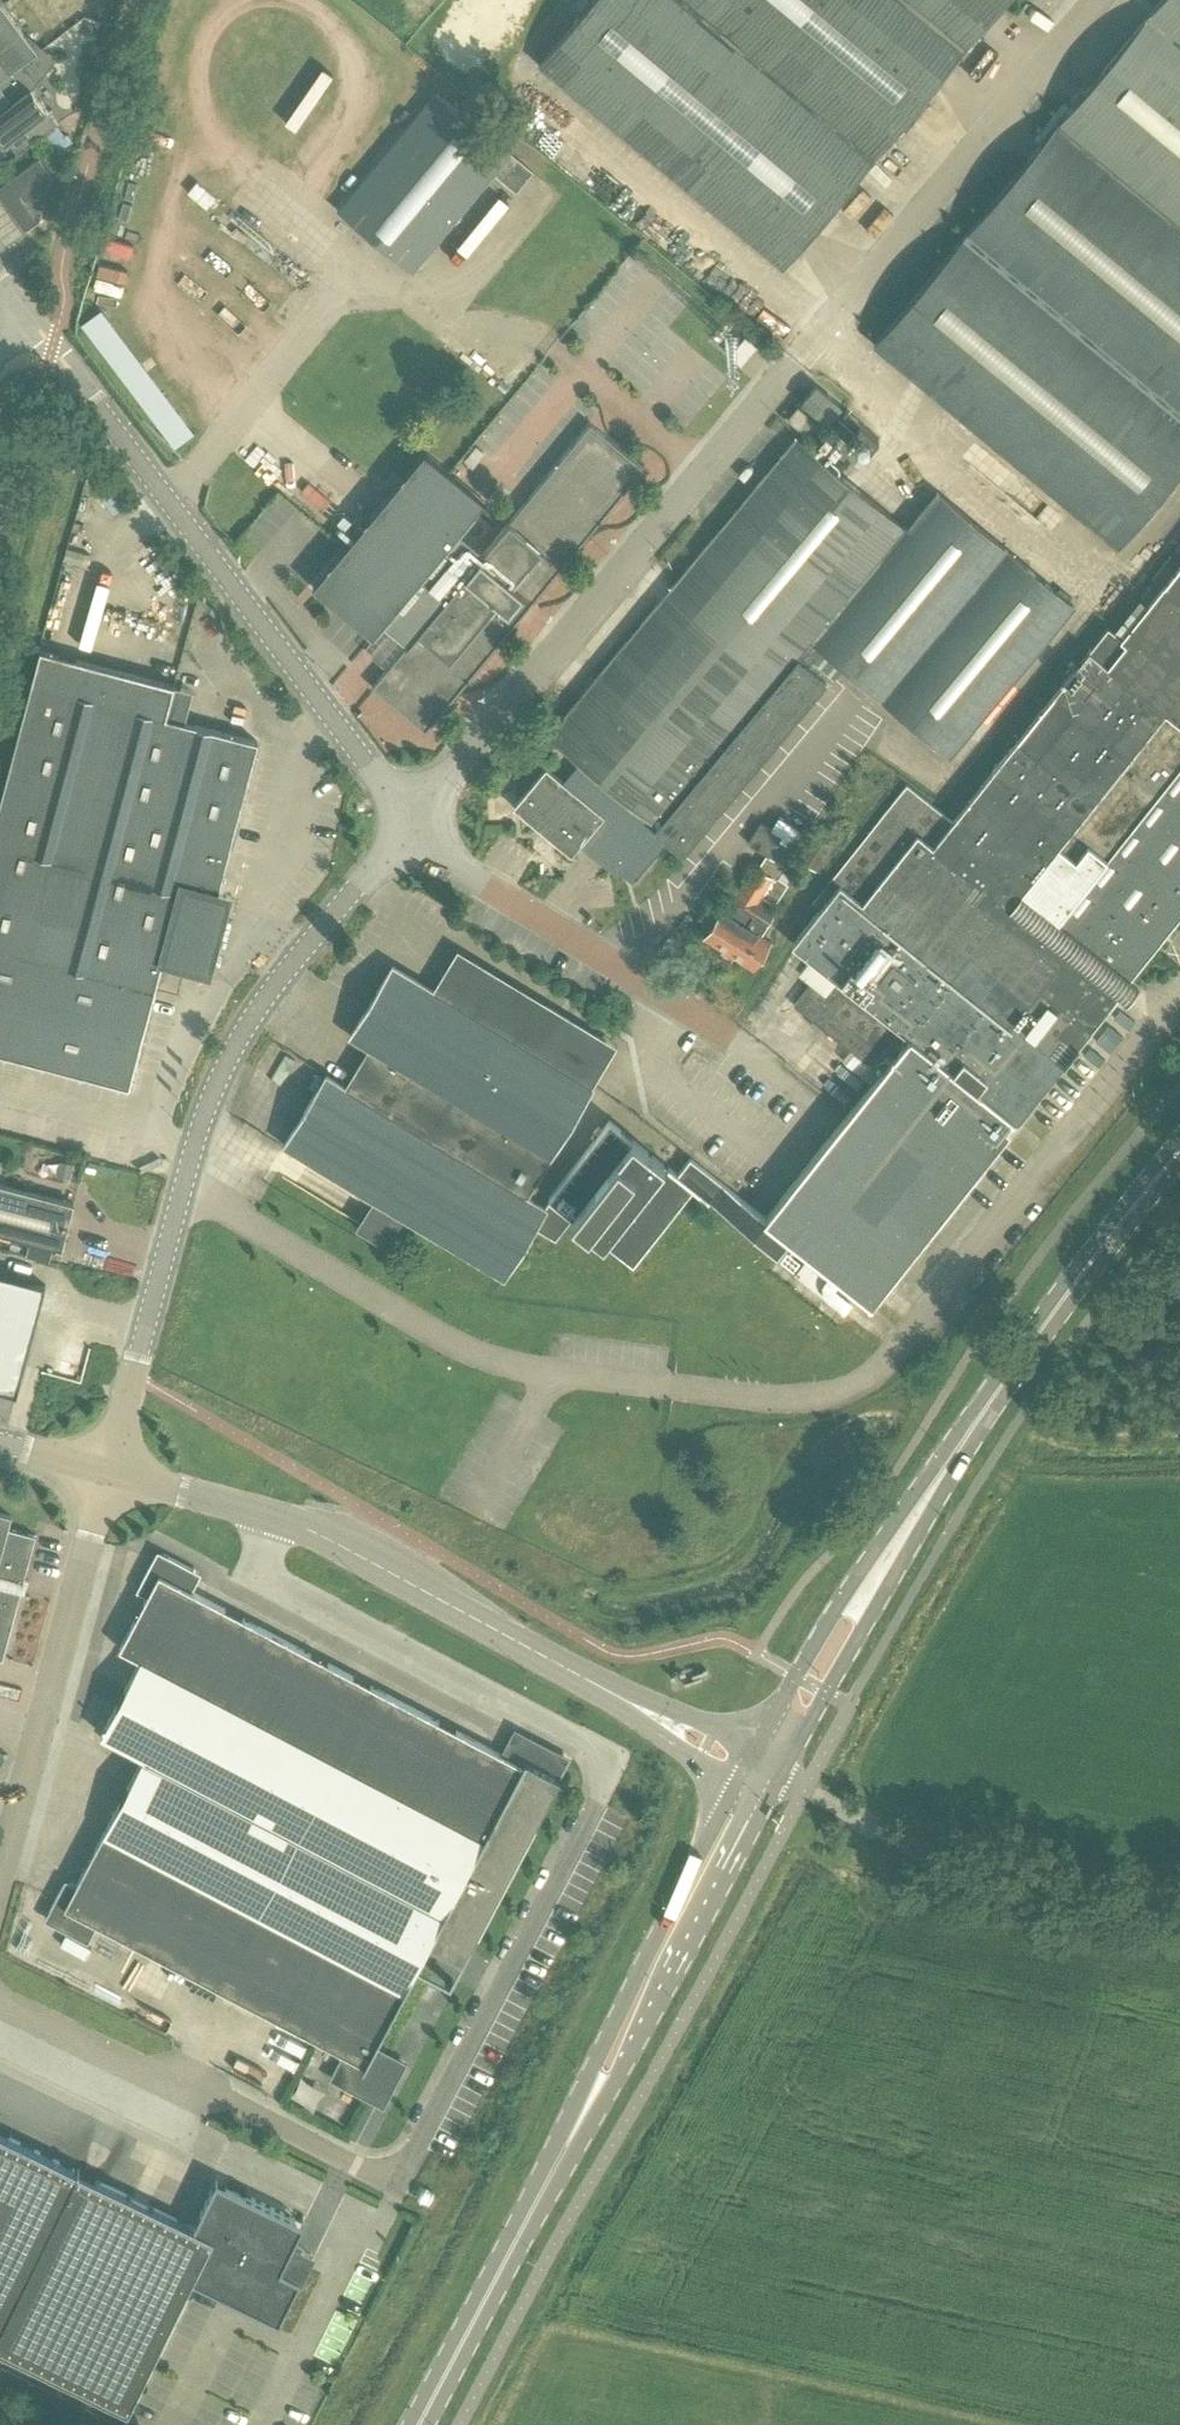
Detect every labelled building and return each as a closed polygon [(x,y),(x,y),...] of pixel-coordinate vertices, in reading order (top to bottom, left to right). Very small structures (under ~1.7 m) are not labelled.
[(537,59),(782,266),(1001,0),(585,0),(537,59)] [(874,344),(1117,547),(1179,471),(1179,0),(1157,0),(874,344)] [(32,89),(33,91),(57,59),(33,39),(30,41),(8,13),(0,2),(0,113),(32,89)] [(33,91),(32,89),(0,113),(0,139),(4,145),(23,130),(33,142),(58,123),(33,91)] [(517,193),(534,172),(512,154),(435,90),(337,209),(413,273),(495,175),(517,193)] [(41,218),(40,216),(50,174),(52,173),(40,156),(0,185),(0,192),(26,228),(41,218)] [(879,175),(862,197),(889,219),(906,197),(879,175)] [(481,207),(492,218),(514,195),(502,185),(481,207)] [(742,360),(757,342),(746,332),(731,351),(742,360)] [(567,377),(565,387),(547,383),(541,409),(575,416),(583,381),(567,377)] [(827,422),(841,405),(817,385),(803,402),(827,422)] [(810,437),(820,425),(799,407),(788,419),(810,437)] [(865,454),(879,438),(844,410),(813,450),(796,436),(566,713),(549,734),(581,761),(564,782),(546,767),(514,806),(556,841),(572,854),(583,841),(588,845),(633,882),(671,837),(675,841),(686,850),(827,681),(801,659),(815,642),(950,755),(1075,606),(937,491),(907,528),(827,462),(847,439),(865,454)] [(426,730),(644,467),(591,423),(485,551),(460,530),(485,501),(449,471),(425,451),(402,480),(392,492),(348,545),(313,586),(338,607),(372,636),(384,622),(409,643),(373,686),(426,730)] [(518,472),(524,464),(512,455),(518,446),(505,436),(492,453),(518,472)] [(392,492),(402,480),(393,473),(383,484),(392,492)] [(404,1215),(504,1278),(535,1226),(556,1239),(573,1217),(604,1241),(634,1265),(694,1188),(726,1214),(754,1235),(777,1253),(789,1238),(819,1262),(828,1269),(838,1278),(872,1305),(872,1304),(1011,1130),(1007,1127),(1014,1119),(1017,1121),(1120,992),(1128,998),(1138,985),(1142,979),(1134,973),(1179,916),(1179,561),(1146,603),(1123,631),(1110,620),(1089,649),(954,817),(937,802),(908,779),(811,903),(820,909),(793,942),(796,945),(804,950),(805,951),(812,958),(799,974),(801,975),(803,977),(809,982),(795,1001),(882,1071),(851,1112),(767,1217),(693,1156),(678,1173),(665,1164),(633,1138),(610,1120),(549,1198),(551,1199),(546,1207),(527,1195),(593,1086),(595,1082),(618,1045),(458,948),(435,985),(393,961),(349,1032),(369,1043),(446,1089),(424,1127),(346,1081),(328,1070),(284,1145),(373,1196),(359,1220),(355,1226),(386,1246),(404,1215)] [(220,883),(259,736),(186,714),(193,687),(174,683),(174,678),(40,643),(0,795),(0,1047),(129,1080),(162,955),(212,968),(232,886),(220,883)] [(762,821),(748,842),(767,854),(784,865),(790,859),(805,832),(780,816),(772,828),(762,821)] [(822,859),(834,841),(825,836),(814,853),(822,859)] [(775,872),(762,893),(776,902),(789,881),(786,879),(796,863),(790,859),(780,875),(775,872)] [(722,909),(705,936),(729,952),(744,928),(761,900),(759,899),(761,896),(762,893),(775,872),(767,867),(756,862),(740,888),(737,886),(722,909)] [(744,928),(729,952),(754,968),(771,941),(762,935),(777,910),(761,900),(744,928)] [(794,1048),(812,1063),(829,1043),(810,1028),(794,1048)] [(424,1127),(446,1089),(369,1043),(346,1081),(424,1127)] [(76,1164),(68,1162),(64,1176),(72,1178),(76,1164)] [(75,1203),(0,1183),(0,1233),(63,1250),(75,1203)] [(17,1393),(46,1285),(0,1272),(0,1389),(17,1393)] [(29,1562),(36,1534),(9,1527),(12,1515),(0,1512),(0,1658),(4,1659),(29,1562)] [(137,1590),(148,1596),(120,1648),(141,1659),(101,1734),(144,1757),(77,1884),(73,1882),(62,1886),(49,1912),(52,1923),(81,1938),(92,1934),(98,1923),(343,2053),(334,2071),(337,2082),(377,2103),(388,2100),(404,2069),(401,2057),(378,2045),(431,1945),(452,1956),(459,1943),(471,1949),(573,1758),(515,1727),(502,1753),(193,1590),(202,1572),(158,1550),(137,1590)] [(123,1659),(127,1653),(119,1649),(116,1656),(123,1659)] [(128,2411),(129,2411),(193,2278),(280,2321),(300,2281),(306,2267),(287,2257),(295,2242),(295,2241),(304,2222),(217,2179),(194,2226),(0,2131),(0,2348),(128,2411)]
